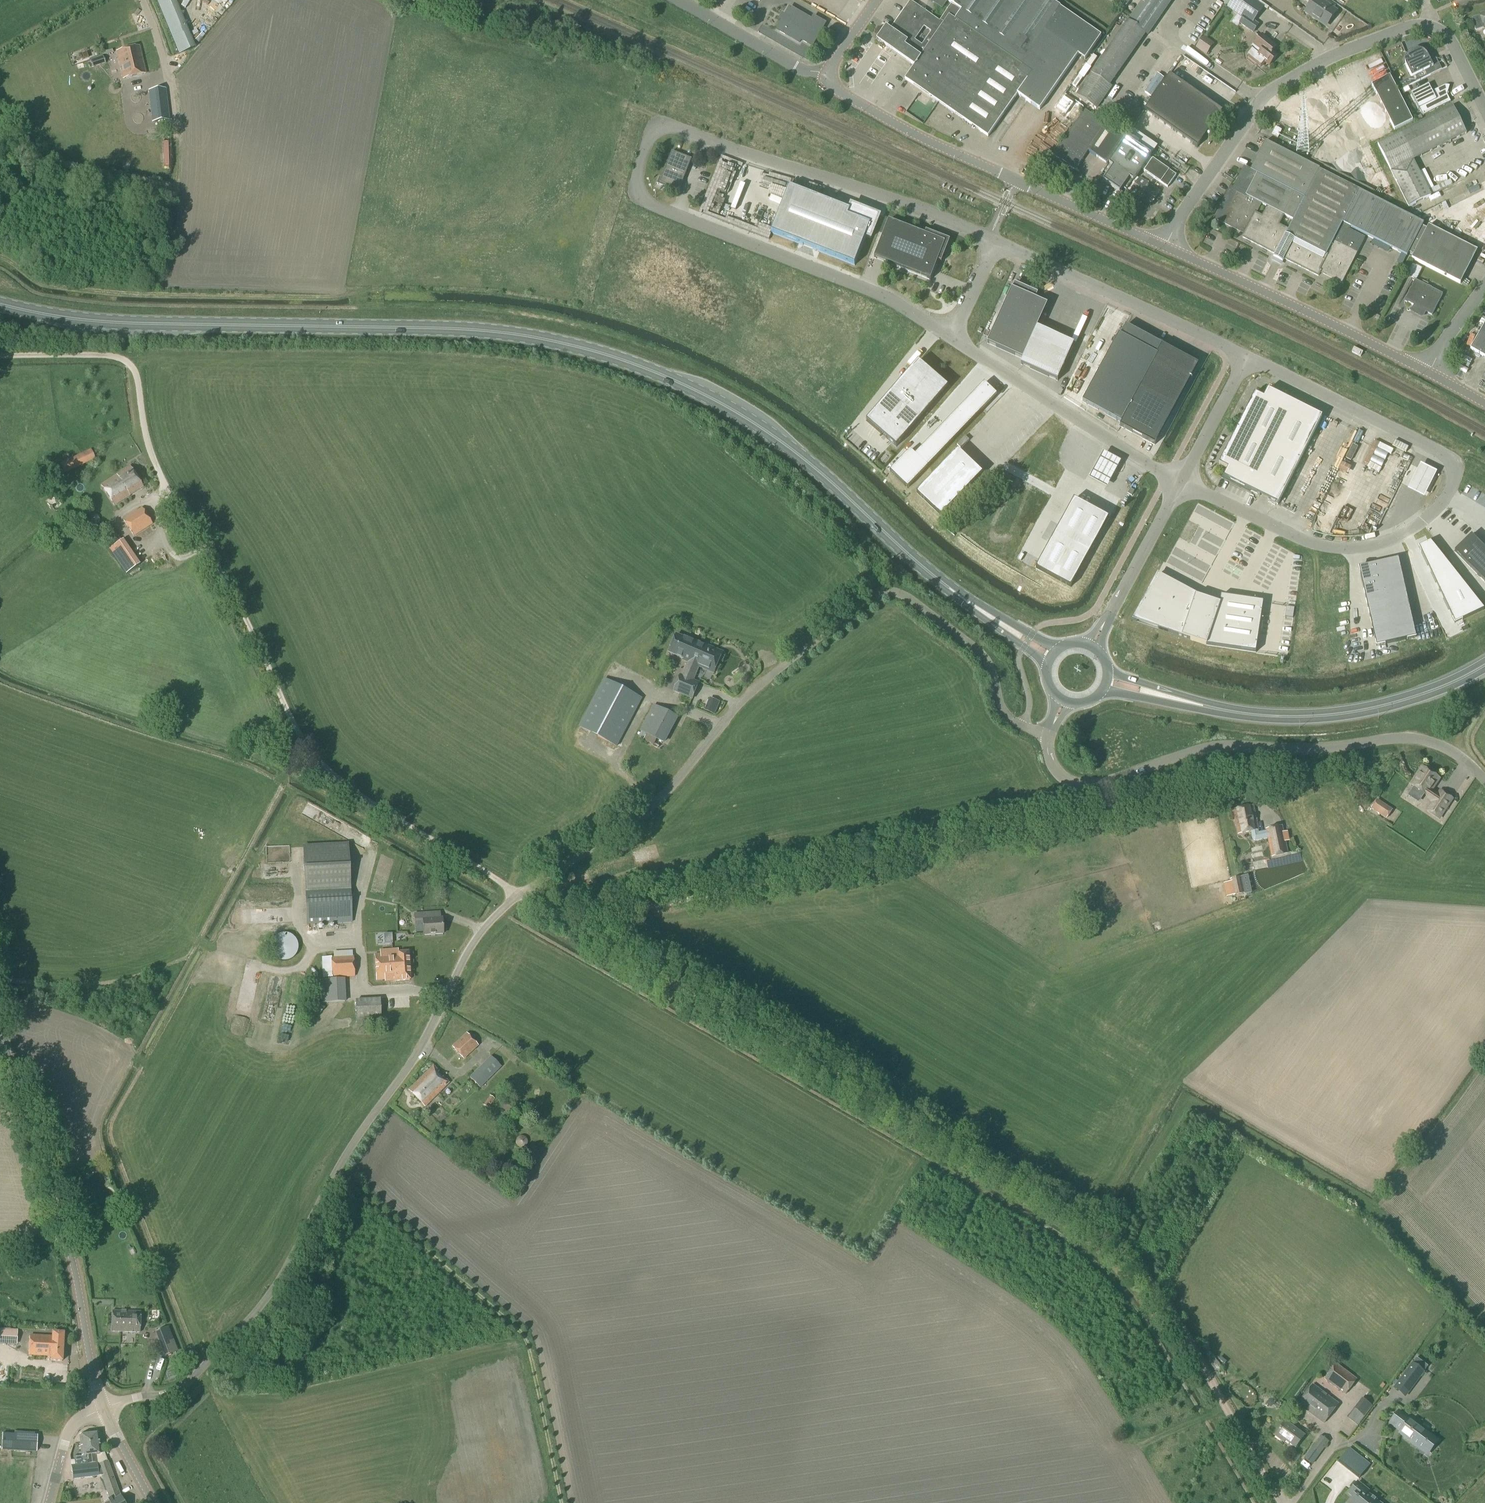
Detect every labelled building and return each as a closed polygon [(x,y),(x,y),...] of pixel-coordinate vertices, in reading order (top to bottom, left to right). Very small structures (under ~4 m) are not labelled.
[(193,48),(173,0),(156,0),(178,54),(193,48)] [(1078,56),(1085,60),(1101,37),(1049,0),(931,0),(943,8),(947,1),(952,4),(939,21),(910,1),(890,30),(886,27),(877,40),(875,43),(882,48),(884,45),(914,66),(905,79),(988,137),(1017,95),(1040,111),(1078,56)] [(1173,0),(1142,0),(1076,95),(1097,109),(1112,87),(1110,86),(1145,35),(1147,36),(1173,0)] [(1261,4),(1255,0),(1232,0),(1226,9),(1236,16),(1242,20),(1240,24),(1253,34),(1259,25),(1254,22),(1264,8),(1265,7),(1261,4)] [(1336,13),(1318,0),(1313,0),(1305,12),(1327,26),(1336,13)] [(203,9),(211,16),(219,8),(212,1),(203,9)] [(183,8),(187,18),(192,16),(187,6),(183,8)] [(779,19),(782,20),(777,30),(799,43),(801,40),(812,47),(825,24),(813,17),(812,20),(790,8),(785,16),(782,14),(779,19)] [(1480,16),(1471,19),(1476,31),(1484,29),(1484,30),(1484,29),(1484,13),(1479,15),(1480,16)] [(195,35),(200,32),(194,20),(189,23),(195,35)] [(1201,38),(1208,29),(1202,25),(1195,34),(1201,38)] [(1262,35),(1254,46),(1253,45),(1244,56),(1261,69),(1266,63),(1269,66),(1277,56),(1272,52),(1276,47),(1262,35)] [(1206,56),(1214,44),(1204,37),(1195,48),(1206,56)] [(122,78),(144,74),(139,46),(116,51),(122,78)] [(1439,65),(1433,67),(1428,56),(1427,55),(1426,54),(1425,52),(1423,51),(1421,50),(1419,50),(1417,50),(1414,50),(1412,51),(1410,52),(1409,53),(1408,54),(1407,56),(1406,58),(1405,59),(1405,60),(1405,63),(1406,66),(1414,83),(1441,70),(1439,65)] [(1152,96),(1205,134),(1231,99),(1177,60),(1152,96)] [(1394,131),(1412,122),(1389,77),(1372,86),(1394,131)] [(1418,109),(1419,109),(1423,116),(1451,102),(1447,95),(1450,86),(1447,86),(1446,86),(1445,86),(1444,86),(1432,92),(1429,85),(1411,94),(1418,109)] [(1320,91),(1314,96),(1318,101),(1324,96),(1320,91)] [(133,96),(123,104),(127,110),(138,102),(133,96)] [(1056,108),(1065,115),(1073,104),(1065,98),(1064,97),(1056,108)] [(165,98),(149,99),(152,131),(168,129),(165,98)] [(1453,107),(1399,134),(1377,145),(1391,172),(1390,172),(1408,208),(1431,195),(1429,190),(1434,188),(1425,170),(1419,172),(1414,160),(1466,134),(1453,107)] [(1106,125),(1085,110),(1053,156),(1075,171),(1088,152),(1108,165),(1126,138),(1106,125)] [(1137,139),(1154,150),(1158,143),(1134,127),(1131,131),(1139,136),(1137,139)] [(1278,139),(1282,131),(1276,128),(1272,136),(1278,139)] [(1126,191),(1151,156),(1137,146),(1139,143),(1129,136),(1102,175),(1105,177),(1103,180),(1121,192),(1123,189),(1126,191)] [(1257,147),(1262,141),(1257,137),(1252,142),(1257,147)] [(1357,252),(1364,238),(1349,230),(1350,227),(1407,256),(1409,254),(1413,256),(1411,259),(1460,285),(1477,251),(1428,226),(1427,229),(1422,227),(1424,224),(1319,170),(1320,170),(1265,142),(1252,168),(1244,165),(1233,189),(1230,187),(1213,219),(1222,223),(1245,234),(1243,238),(1267,250),(1267,251),(1275,255),(1274,257),(1273,258),(1282,263),(1283,262),(1283,261),(1284,259),(1292,263),(1318,276),(1320,272),(1341,283),(1357,252)] [(858,152),(839,143),(835,153),(854,161),(858,152)] [(1214,145),(1205,148),(1207,153),(1216,150),(1214,145)] [(679,191),(692,159),(672,152),(661,178),(659,178),(657,184),(670,190),(671,188),(679,191)] [(1167,188),(1176,175),(1153,159),(1144,171),(1167,188)] [(1201,174),(1197,182),(1202,185),(1206,177),(1201,174)] [(1150,207),(1160,192),(1140,178),(1130,193),(1150,207)] [(790,188),(773,234),(855,266),(866,238),(871,240),(879,217),(851,207),(850,211),(790,188)] [(889,221),(874,259),(931,280),(938,261),(941,263),(942,261),(941,260),(948,241),(927,233),(928,232),(926,231),(925,235),(889,221)] [(1411,264),(1406,276),(1416,280),(1422,269),(1411,264)] [(1404,301),(1413,306),(1411,311),(1412,313),(1421,318),(1423,317),(1426,313),(1431,316),(1442,295),(1415,280),(1404,301)] [(1012,289),(987,344),(1023,360),(1020,365),(1058,382),(1075,344),(1038,328),(1048,305),(1035,299),(1038,294),(1015,284),(1013,289),(1012,289)] [(1470,349),(1484,358),(1484,323),(1470,349)] [(1119,335),(1083,402),(1121,423),(1120,426),(1154,445),(1198,365),(1161,345),(1162,345),(1126,326),(1121,336),(1119,335)] [(948,387),(918,361),(867,421),(896,447),(948,387)] [(908,488),(997,395),(985,383),(916,455),(910,450),(890,471),(908,488)] [(1322,417),(1268,390),(1264,398),(1254,393),(1219,465),(1228,469),(1224,478),(1278,505),(1322,417)] [(1323,414),(1322,418),(1335,423),(1337,419),(1323,414)] [(957,449),(916,492),(940,515),(982,472),(957,449)] [(1306,457),(1309,461),(1317,455),(1314,451),(1306,457)] [(72,469),(91,461),(87,452),(68,460),(72,469)] [(1099,464),(1095,462),(1086,479),(1107,490),(1120,466),(1104,457),(1099,464)] [(1437,470),(1419,462),(1408,488),(1425,496),(1437,470)] [(1317,472),(1322,474),(1326,466),(1321,463),(1317,472)] [(130,496),(143,488),(130,467),(117,475),(117,476),(101,486),(114,506),(130,496)] [(1400,487),(1380,478),(1377,485),(1390,491),(1385,502),(1392,505),(1400,487)] [(1320,507),(1326,496),(1320,494),(1315,505),(1320,507)] [(1074,499),(1036,569),(1071,589),(1109,518),(1074,499)] [(134,536),(152,524),(142,508),(123,520),(134,536)] [(1455,552),(1484,582),(1484,549),(1471,536),(1455,552)] [(126,575),(140,565),(123,540),(109,549),(126,575)] [(1436,590),(1444,608),(1450,621),(1478,607),(1470,597),(1457,580),(1444,564),(1425,540),(1415,546),(1427,572),(1436,590)] [(1398,559),(1359,568),(1377,646),(1416,637),(1398,559)] [(1228,571),(1244,578),(1247,571),(1231,564),(1228,571)] [(1220,604),(1196,596),(1158,575),(1137,614),(1159,625),(1158,629),(1190,640),(1206,645),(1256,653),(1263,602),(1221,596),(1220,604)] [(1294,608),(1287,607),(1285,617),(1293,618),(1294,608)] [(723,653),(695,641),(694,641),(693,642),(676,635),(669,653),(685,660),(685,661),(689,663),(683,676),(681,676),(674,691),(692,699),(699,683),(693,681),(694,680),(692,679),(697,666),(714,673),(723,653)] [(617,746),(642,699),(605,679),(580,727),(617,746)] [(707,704),(704,711),(714,715),(717,709),(707,704)] [(663,743),(677,717),(654,705),(641,731),(646,734),(643,740),(653,746),(657,739),(663,743)] [(635,719),(631,727),(636,730),(640,722),(635,719)] [(1419,803),(1425,795),(1434,801),(1427,811),(1439,819),(1452,799),(1440,791),(1437,796),(1431,792),(1439,779),(1422,767),(1410,785),(1414,787),(1408,796),(1419,803)] [(1386,819),(1393,810),(1377,799),(1371,809),(1386,819)] [(1258,833),(1257,830),(1258,830),(1253,807),(1234,811),(1238,834),(1251,831),(1253,839),(1255,841),(1268,838),(1272,857),(1288,853),(1282,827),(1266,830),(1267,832),(1258,833)] [(307,925),(352,922),(348,846),(303,848),(307,925)] [(646,851),(651,866),(663,861),(658,847),(646,851)] [(260,871),(260,881),(282,880),(282,882),(291,881),(290,869),(260,871)] [(1244,895),(1241,878),(1229,881),(1230,883),(1223,884),(1226,898),(1233,897),(1244,895)] [(415,922),(423,921),(424,936),(443,934),(442,919),(427,920),(427,914),(414,915),(415,922)] [(284,961),(286,961),(287,961),(288,961),(289,961),(290,960),(291,960),(292,959),(293,958),(294,957),(295,957),(296,956),(296,955),(297,954),(297,952),(298,951),(298,950),(298,949),(298,948),(298,946),(298,945),(298,944),(297,943),(297,942),(296,941),(296,940),(295,939),(294,938),(293,937),(292,936),(291,936),(290,935),(289,935),(288,934),(287,934),(286,934),(284,934),(283,934),(282,934),(281,934),(280,935),(279,935),(278,936),(276,936),(276,937),(275,938),(274,939),(273,940),(272,941),(272,942),(271,943),(271,944),(271,945),(271,946),(271,948),(271,949),(271,950),(271,951),(271,952),(272,954),(272,955),(273,956),(274,957),(275,957),(276,958),(276,959),(278,960),(279,960),(280,961),(281,961),(282,961),(283,961),(284,961)] [(384,935),(384,944),(392,944),(391,934),(384,935)] [(394,982),(410,980),(408,952),(398,953),(398,954),(374,955),(376,981),(394,979),(394,982)] [(323,978),(354,977),(353,956),(322,958),(323,978)] [(322,1004),(346,1002),(345,979),(321,980),(322,1004)] [(486,994),(493,998),(496,992),(489,988),(486,994)] [(465,1008),(479,1018),(486,1008),(471,998),(465,1008)] [(356,1026),(381,1025),(380,999),(355,1000),(356,1026)] [(319,1013),(324,1007),(319,1002),(313,1008),(319,1013)] [(463,1060),(479,1046),(466,1033),(451,1047),(463,1060)] [(425,1107),(449,1083),(433,1066),(408,1091),(425,1107)] [(488,1079),(478,1068),(469,1076),(480,1087),(488,1079)] [(490,1096),(484,1104),(488,1107),(494,1098),(490,1096)] [(500,1106),(509,1112),(514,1104),(505,1098),(500,1106)] [(140,1332),(140,1312),(112,1311),(112,1332),(140,1332)] [(166,1328),(155,1332),(160,1343),(169,1339),(166,1328)] [(18,1331),(0,1329),(0,1344),(17,1345),(18,1331)] [(62,1361),(64,1333),(52,1333),(52,1337),(30,1335),(29,1355),(51,1357),(51,1361),(62,1361)] [(1346,1395),(1357,1380),(1336,1364),(1325,1379),(1346,1395)] [(1404,1398),(1412,1388),(1423,1373),(1413,1365),(1402,1380),(1394,1390),(1404,1398)] [(1324,1423),(1339,1404),(1313,1385),(1298,1404),(1324,1423)] [(1271,1398),(1267,1402),(1271,1407),(1276,1402),(1271,1398)] [(1363,1400),(1348,1419),(1358,1426),(1373,1408),(1363,1400)] [(1425,1445),(1426,1446),(1427,1445),(1430,1448),(1430,1447),(1432,1449),(1435,1445),(1438,1441),(1399,1412),(1391,1422),(1402,1431),(1400,1434),(1413,1444),(1419,1448),(1423,1443),(1425,1445)] [(1295,1448),(1304,1436),(1285,1422),(1275,1436),(1284,1442),(1286,1441),(1295,1448)] [(96,1454),(101,1454),(98,1434),(79,1436),(82,1456),(74,1457),(75,1465),(71,1466),(73,1479),(99,1476),(96,1454)] [(36,1452),(37,1436),(2,1435),(1,1451),(36,1452)] [(1320,1455),(1329,1442),(1321,1436),(1311,1449),(1320,1455)] [(1349,1448),(1338,1462),(1359,1479),(1370,1465),(1349,1448)] [(120,1497),(107,1462),(98,1465),(111,1502),(109,1502),(123,1502),(120,1497)] [(1267,1473),(1271,1470),(1267,1462),(1263,1465),(1267,1473)] [(1375,1501),(1376,1499),(1373,1497),(1372,1498),(1356,1485),(1349,1493),(1354,1497),(1349,1502),(1378,1502),(1375,1501)]
